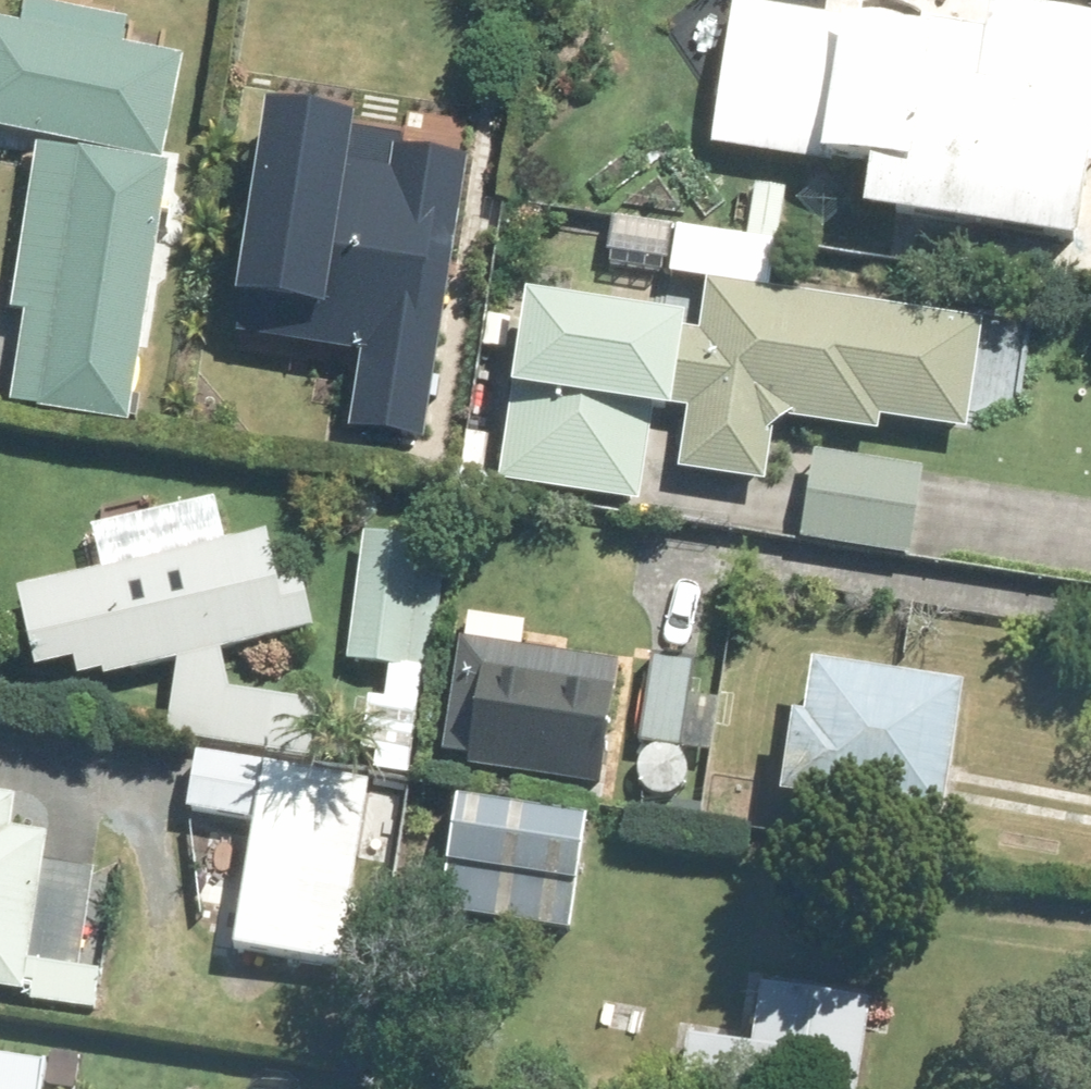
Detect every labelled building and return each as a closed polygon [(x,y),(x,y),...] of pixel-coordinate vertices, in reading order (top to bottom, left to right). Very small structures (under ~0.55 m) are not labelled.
[(0,21),(0,131),(154,161),(174,55),(126,45),(131,20),(25,0),(23,0),(18,25),(0,21)] [(858,181),(855,200),(870,204),(870,206),(1089,237),(1090,225),(1090,21),(987,5),(983,29),(862,9),(859,28),(727,7),(705,143),(859,167),(858,181)] [(499,54),(290,23),(272,143),(401,163),(381,300),(460,312),(499,54)] [(607,212),(601,262),(641,267),(647,216),(607,212)] [(508,379),(494,479),(633,497),(643,417),(672,421),(675,402),(682,403),(674,464),(759,477),(765,429),(786,413),(873,425),(874,412),(961,423),(976,314),(764,284),(771,239),(670,224),(664,271),(700,275),(693,328),(526,304),(516,381),(508,379)] [(62,361),(94,368),(87,402),(137,413),(171,259),(121,248),(113,282),(82,275),(62,361)] [(160,391),(166,391),(162,413),(249,428),(253,404),(285,409),(303,297),(178,277),(160,391)] [(419,384),(418,410),(450,414),(453,388),(419,384)] [(807,554),(917,570),(930,487),(820,469),(807,554)] [(108,581),(22,601),(37,662),(72,655),(80,690),(129,678),(131,689),(185,676),(173,748),(314,770),(321,720),(236,707),(226,667),(320,645),(304,580),(282,584),(274,549),(229,559),(219,516),(99,544),(108,581)] [(351,674),(396,680),(391,712),(376,708),(371,739),(418,746),(446,557),(370,546),(351,674)] [(468,660),(450,781),(610,803),(627,682),(468,660)] [(659,669),(644,754),(685,761),(701,677),(659,669)] [(805,744),(793,824),(955,848),(974,716),(825,694),(818,745),(805,744)] [(236,777),(227,830),(263,837),(241,967),(337,983),(368,798),(236,777)] [(15,990),(14,996),(90,1009),(97,967),(73,962),(89,866),(41,857),(45,831),(8,824),(14,792),(0,790),(0,988),(15,990)] [(593,836),(462,815),(445,921),(575,942),(593,836)] [(688,1088),(868,1088),(879,1020),(769,1002),(759,1062),(694,1052),(688,1088)]
